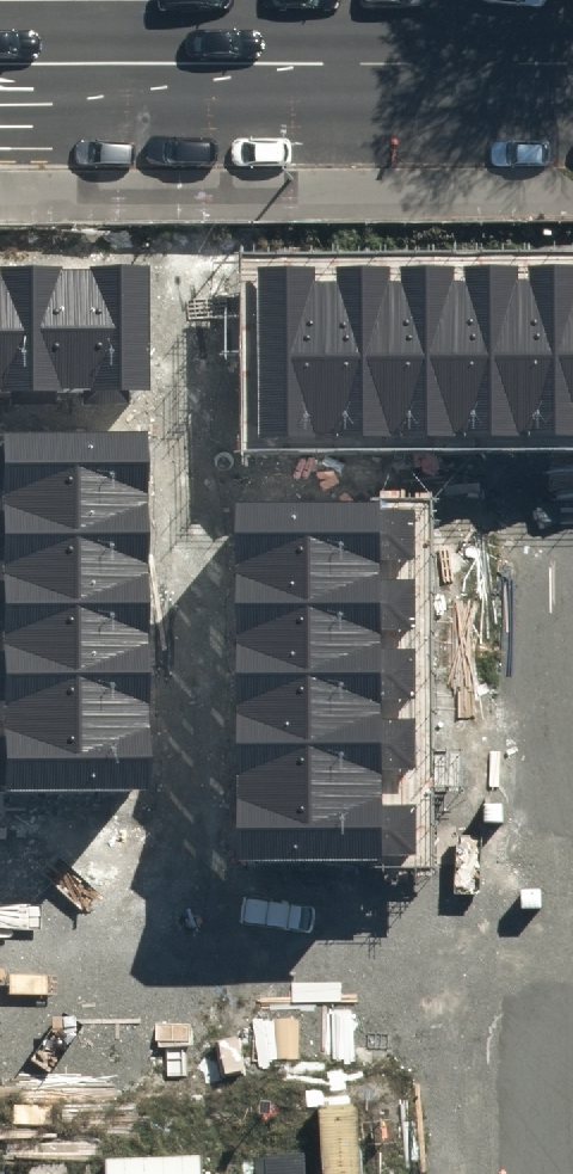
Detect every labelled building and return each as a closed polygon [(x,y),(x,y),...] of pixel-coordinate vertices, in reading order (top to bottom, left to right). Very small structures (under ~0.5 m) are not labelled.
[(0,270),(0,390),(143,389),(141,269),(0,270)] [(261,273),(263,438),(572,435),(572,270),(261,273)] [(0,434),(0,485),(4,485),(4,508),(0,508),(0,556),(4,556),(4,576),(0,576),(0,626),(5,626),(5,647),(0,647),(0,695),(6,695),(6,733),(0,733),(0,780),(147,779),(145,433),(0,434)] [(526,476),(529,813),(572,813),(572,475),(526,476)] [(415,557),(415,506),(240,507),(242,853),(415,852),(415,805),(383,806),(382,768),(415,768),(415,719),(382,719),(382,699),(415,698),(415,648),(382,648),(382,628),(415,628),(415,580),(382,580),(381,557),(415,557)] [(278,1017),(377,1016),(376,947),(277,948),(278,1017)] [(401,1015),(377,1016),(278,1017),(258,1017),(259,1173),(403,1173),(401,1015)] [(11,1173),(110,1173),(109,1065),(10,1066),(11,1173)]
